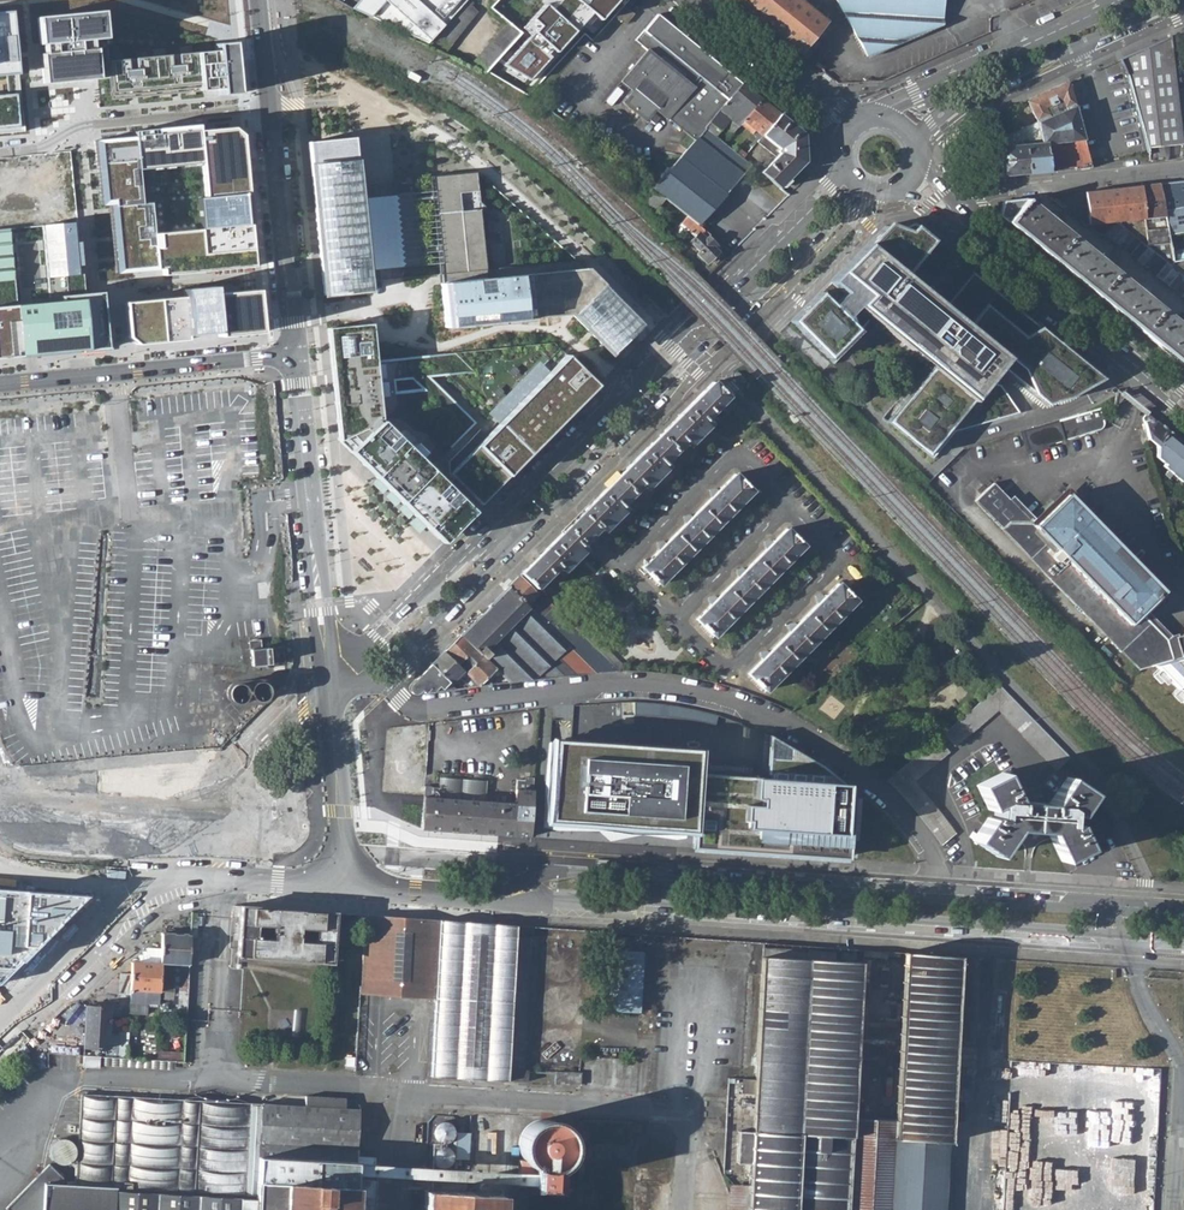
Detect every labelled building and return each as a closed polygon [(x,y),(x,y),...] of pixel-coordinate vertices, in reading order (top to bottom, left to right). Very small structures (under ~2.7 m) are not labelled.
[(373,16),(379,9),(376,7),(382,0),(365,0),(358,8),(373,16)] [(376,7),(379,9),(373,16),(433,45),(468,5),(473,0),(382,0),(376,7)] [(527,94),(582,31),(570,22),(585,5),(596,16),(610,0),(501,0),(494,9),(512,25),(522,33),(490,72),(527,94)] [(800,51),(825,20),(801,0),(737,0),(800,51)] [(868,54),(943,24),(944,0),(837,0),(868,54)] [(623,4),(615,15),(625,23),(633,12),(623,4)] [(478,13),(471,6),(468,5),(433,45),(447,50),(478,13)] [(0,12),(0,75),(7,74),(19,73),(13,10),(0,12)] [(98,78),(110,77),(108,61),(103,12),(38,17),(44,83),(98,78)] [(653,55),(628,85),(640,95),(632,106),(655,125),(664,115),(695,140),(707,127),(745,84),(669,22),(665,29),(656,22),(639,44),(653,55)] [(522,33),(512,25),(478,66),(490,72),(522,33)] [(1128,85),(1137,162),(1168,158),(1167,146),(1183,145),(1182,132),(1172,49),(1170,37),(1125,57),(1128,85)] [(216,50),(195,52),(199,90),(219,88),(220,95),(238,93),(233,41),(215,43),(216,50)] [(100,99),(199,90),(195,52),(108,61),(110,77),(98,78),(100,99)] [(19,73),(7,74),(8,87),(20,86),(19,73)] [(1001,164),(1002,177),(1092,167),(1069,83),(1035,98),(1029,101),(1036,120),(994,139),(996,152),(999,151),(1001,164)] [(737,129),(745,120),(763,99),(745,84),(707,127),(716,134),(728,120),(737,129)] [(30,133),(25,85),(20,86),(8,87),(8,94),(0,95),(0,136),(30,133)] [(745,120),(763,137),(783,115),(763,99),(745,120)] [(760,172),(779,188),(807,161),(806,134),(783,115),(763,137),(759,142),(776,156),(760,172)] [(108,205),(115,279),(254,264),(242,134),(232,127),(199,130),(199,124),(133,131),(133,137),(94,139),(100,206),(108,205)] [(690,217),(697,223),(751,164),(744,158),(735,150),(725,141),(716,134),(707,127),(695,140),(692,144),(655,187),(690,217)] [(336,136),(310,138),(319,245),(324,296),(351,294),(376,292),(374,266),(367,184),(362,134),(336,136)] [(735,150),(744,158),(747,156),(738,147),(735,150)] [(78,221),(72,151),(0,158),(0,221),(48,216),(49,224),(78,221)] [(478,172),(430,178),(439,260),(440,270),(446,329),(488,324),(516,321),(562,316),(569,315),(574,314),(583,324),(606,346),(613,353),(642,323),(613,292),(589,266),(489,277),(478,172)] [(1183,231),(1183,181),(1159,183),(1165,233),(1183,231)] [(1090,225),(1117,222),(1119,221),(1121,223),(1119,224),(1145,245),(1166,243),(1159,183),(1085,192),(1090,225)] [(418,188),(397,190),(405,268),(426,266),(418,188)] [(1183,300),(1183,277),(1145,245),(1119,224),(1117,222),(1090,225),(1085,192),(1050,196),(1069,212),(1072,211),(1101,236),(1106,236),(1183,300)] [(1041,211),(1041,197),(1004,201),(1000,215),(1183,366),(1183,328),(1041,211)] [(694,239),(705,229),(697,223),(690,217),(681,226),(694,239)] [(41,225),(47,297),(85,294),(78,221),(49,224),(41,225)] [(937,242),(917,226),(888,226),(793,322),(837,365),(879,321),(935,367),(890,423),(935,460),(957,433),(1022,415),(1003,386),(990,384),(1002,369),(1049,406),(1072,399),(1106,380),(976,274),(947,309),(909,277),(937,242)] [(16,300),(9,228),(0,229),(0,302),(16,300)] [(708,264),(724,246),(721,244),(705,229),(694,239),(691,243),(701,253),(699,256),(708,264)] [(1169,262),(1167,252),(1166,243),(1145,245),(1183,277),(1183,260),(1169,262)] [(1167,252),(1169,262),(1183,260),(1183,250),(1167,252)] [(261,333),(256,290),(215,294),(214,286),(182,289),(182,297),(123,302),(126,337),(136,344),(261,333)] [(85,294),(47,297),(16,300),(0,302),(0,357),(106,347),(101,292),(85,294)] [(468,517),(473,512),(442,481),(381,421),(375,361),(371,324),(363,325),(327,328),(338,441),(348,451),(442,543),(468,517)] [(455,353),(375,361),(381,421),(442,481),(487,435),(475,423),(427,376),(474,372),(455,353)] [(442,481),(473,512),(523,461),(528,455),(540,443),(547,437),(596,385),(567,355),(487,435),(442,481)] [(755,376),(747,384),(757,393),(765,386),(755,376)] [(565,569),(566,571),(586,551),(581,545),(591,535),(601,526),(605,531),(606,530),(609,533),(618,524),(615,521),(627,509),(622,504),(643,483),(648,488),(671,466),(665,461),(685,442),(689,447),(712,425),(707,419),(720,407),(728,416),(736,407),(713,383),(576,519),(522,573),(536,588),(559,566),(561,568),(558,571),(561,573),(565,569)] [(260,385),(262,406),(274,405),(271,384),(260,385)] [(1023,431),(1029,450),(1092,433),(1097,432),(1099,430),(1101,429),(1103,427),(1104,426),(1104,422),(1100,410),(1086,414),(1023,431)] [(1182,482),(1183,480),(1183,445),(1147,414),(1144,417),(1149,434),(1150,438),(1151,440),(1157,445),(1157,457),(1166,465),(1164,467),(1169,472),(1167,474),(1171,477),(1173,474),(1182,482)] [(643,566),(661,583),(754,492),(736,474),(643,566)] [(1143,670),(1148,668),(1183,657),(1183,635),(1169,640),(1143,614),(1165,593),(1069,495),(1037,526),(1029,518),(995,484),(977,502),(1143,670)] [(696,619),(714,638),(807,546),(788,528),(696,619)] [(419,694),(422,690),(425,693),(431,693),(438,687),(440,689),(447,681),(449,683),(456,675),(469,688),(479,687),(495,670),(508,684),(595,673),(619,670),(623,662),(558,597),(552,603),(598,650),(593,656),(562,625),(559,627),(551,618),(553,616),(549,611),(551,608),(519,576),(408,686),(408,690),(410,693),(413,695),(419,694)] [(748,673),(766,692),(857,601),(839,583),(748,673)] [(284,626),(287,659),(295,659),(294,626),(284,626)] [(263,639),(250,640),(251,665),(284,664),(284,649),(263,649),(263,639)] [(1148,668),(1183,705),(1183,657),(1148,668)] [(230,699),(232,699),(259,698),(261,698),(264,698),(266,696),(268,694),(269,690),(269,687),(268,685),(266,682),(264,681),(262,681),(233,681),(231,681),(230,681),(228,682),(227,683),(226,685),(225,686),(225,687),(225,689),(224,690),(224,693),(226,696),(229,699),(230,699)] [(1059,771),(1073,759),(1002,685),(943,734),(956,748),(1000,712),(1059,771)] [(698,769),(698,752),(553,741),(551,767),(548,767),(545,814),(595,818),(612,828),(642,825),(693,829),(696,829),(724,850),(770,853),(840,858),(846,784),(822,766),(771,736),(768,773),(698,769)] [(913,783),(949,752),(937,738),(887,780),(912,808),(941,845),(956,833),(913,783)] [(1091,794),(1067,777),(1049,803),(1016,800),(1002,772),(977,784),(988,807),(992,804),(992,819),(988,819),(972,838),(996,856),(1014,830),(1048,832),(1061,860),(1087,848),(1076,824),(1071,828),(1071,813),(1077,816),(1091,794)] [(486,779),(438,776),(436,796),(485,799),(486,779)] [(423,795),(421,829),(528,836),(533,780),(516,779),(515,802),(485,799),(436,796),(423,795)] [(862,798),(855,798),(852,839),(859,840),(862,798)] [(696,829),(693,829),(691,847),(724,850),(696,829)] [(0,888),(0,982),(88,894),(0,888)] [(333,964),(334,913),(235,906),(235,918),(241,918),(239,958),(333,964)] [(202,924),(202,915),(191,915),(190,934),(190,955),(197,955),(197,923),(202,924)] [(516,937),(516,925),(365,915),(361,991),(437,996),(433,1073),(523,1079),(523,1065),(520,1065),(525,954),(539,954),(538,937),(516,937)] [(163,950),(161,985),(177,985),(177,965),(189,965),(190,955),(190,934),(164,934),(163,950)] [(959,957),(905,953),(894,1113),(849,1111),(860,963),(834,961),(834,953),(763,948),(750,1125),(735,1124),(734,1155),(746,1156),(745,1190),(733,1189),(732,1209),(942,1209),(959,957)] [(640,1012),(644,951),(604,949),(601,1010),(640,1012)] [(133,967),(133,992),(161,993),(161,985),(163,950),(146,951),(133,967)] [(117,1007),(86,1006),(85,1048),(112,1049),(113,1013),(117,1013),(117,1007)] [(184,1053),(158,1052),(157,1061),(183,1062),(184,1053)] [(85,1056),(84,1069),(101,1070),(102,1058),(85,1056)] [(575,1069),(550,1069),(550,1082),(576,1083),(575,1069)] [(377,1167),(361,1166),(363,1112),(326,1110),(326,1099),(306,1098),(306,1108),(82,1096),(78,1187),(64,1187),(65,1179),(50,1165),(5,1209),(375,1209),(377,1167)] [(569,1201),(570,1175),(558,1175),(558,1171),(563,1168),(566,1164),(569,1157),(570,1149),(569,1142),(566,1135),(561,1130),(556,1125),(549,1123),(543,1123),(536,1124),(530,1126),(525,1131),(522,1135),(519,1140),(517,1149),(518,1155),(520,1161),(523,1166),(516,1166),(516,1191),(549,1193),(548,1201),(569,1201)] [(448,1127),(444,1126),(438,1127),(435,1131),(433,1136),(434,1143),(438,1147),(444,1149),(450,1148),(454,1143),(456,1139),(455,1133),(452,1129),(448,1127)] [(475,1139),(456,1139),(456,1143),(454,1144),(454,1166),(474,1166),(474,1158),(475,1158),(475,1139)] [(69,1141),(63,1140),(57,1141),(52,1145),(50,1151),(50,1157),(53,1162),(58,1166),(65,1167),(71,1165),(75,1161),(76,1155),(76,1149),(73,1144),(69,1141)] [(447,1154),(442,1152),(436,1154),(433,1158),(431,1163),(432,1170),(436,1174),(442,1176),(448,1175),(452,1170),(454,1165),(453,1160),(450,1156),(447,1154)] [(500,1201),(429,1198),(428,1209),(500,1209),(500,1201)]
